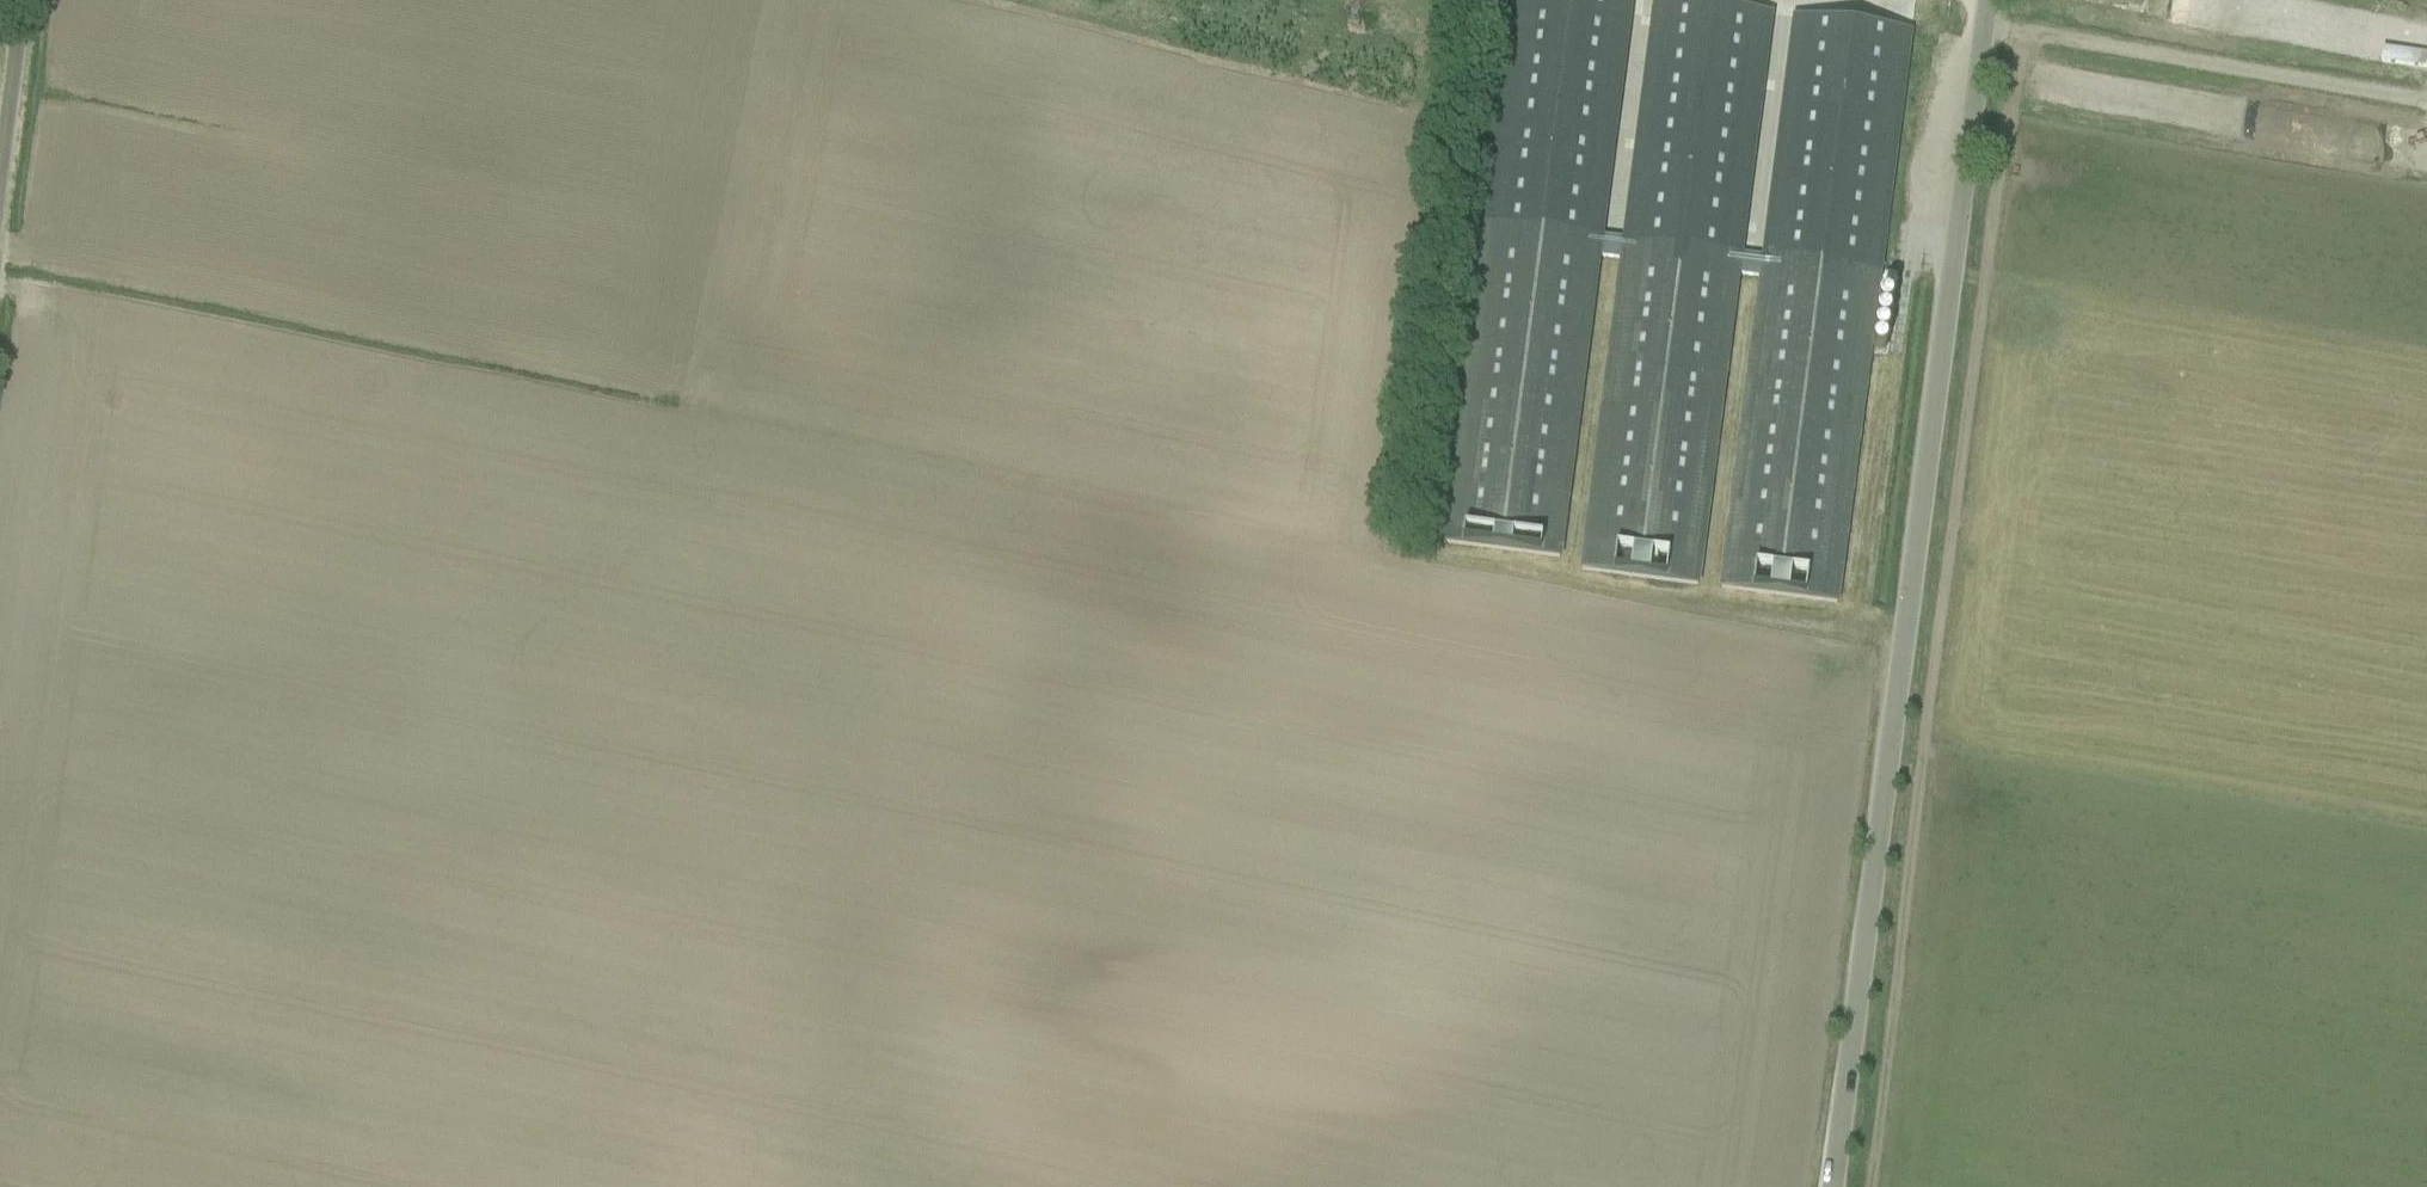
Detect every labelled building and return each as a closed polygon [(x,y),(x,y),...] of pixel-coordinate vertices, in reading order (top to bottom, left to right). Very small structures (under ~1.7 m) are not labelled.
[(1443,543),(1561,558),(1600,258),(1619,260),(1579,571),(1700,587),(1740,276),(1758,278),(1718,589),(1836,604),(1880,269),(1910,33),(1794,18),(1764,253),(1762,253),(1762,256),(1742,254),(1743,251),(1740,250),(1771,15),(1657,0),(1655,0),(1625,236),(1622,235),(1622,238),(1603,236),(1603,233),(1601,233),(1631,0),(1513,0),(1485,218),(1443,543)]
